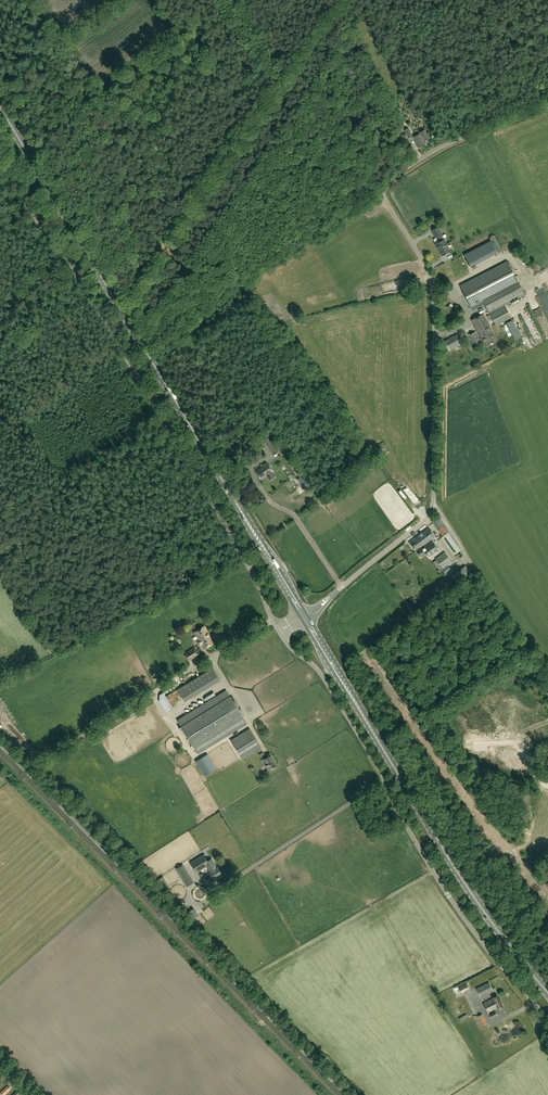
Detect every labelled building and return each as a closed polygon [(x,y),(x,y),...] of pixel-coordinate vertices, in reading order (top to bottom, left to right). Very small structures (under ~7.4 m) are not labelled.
[(402,120),(398,111),(394,113),(402,128),(406,126),(402,120)] [(413,136),(409,128),(405,130),(409,138),(410,138),(413,136)] [(414,137),(418,145),(419,147),(425,144),(424,141),(430,139),(427,133),(427,134),(425,130),(415,135),(416,136),(414,137)] [(413,231),(414,233),(435,223),(431,216),(422,221),(424,225),(413,231)] [(442,235),(438,227),(432,230),(436,238),(437,237),(439,242),(436,244),(442,256),(451,251),(444,239),(444,240),(442,235)] [(491,241),(465,254),(471,266),(497,252),(491,241)] [(525,294),(508,262),(461,286),(470,304),(482,298),(490,313),(525,294)] [(505,306),(490,314),(487,315),(489,320),(492,319),(496,325),(511,318),(505,306)] [(486,347),(498,341),(483,314),(472,320),(482,339),(480,340),(476,332),(469,335),(474,346),(483,341),(486,347)] [(464,342),(459,333),(445,341),(450,350),(464,342)] [(265,440),(273,454),(278,450),(271,437),(265,440)] [(259,455),(263,453),(256,442),(252,445),(259,455)] [(268,463),(256,471),(261,479),(266,475),(270,480),(275,477),(272,471),(273,471),(268,463)] [(301,477),(297,480),(306,491),(310,488),(301,477)] [(449,532),(443,525),(444,525),(438,517),(432,521),(443,536),(449,532)] [(409,542),(416,551),(421,547),(436,536),(429,527),(409,542)] [(444,537),(453,549),(452,550),(455,556),(460,552),(455,545),(457,544),(449,534),(444,537)] [(422,549),(421,547),(416,551),(421,557),(428,552),(431,555),(439,549),(433,541),(422,549)] [(436,558),(442,567),(437,571),(440,574),(444,570),(446,573),(451,569),(448,565),(452,562),(445,552),(436,558)] [(452,576),(457,583),(471,574),(466,566),(452,576)] [(210,635),(204,626),(195,632),(199,639),(196,640),(200,645),(203,643),(206,647),(213,643),(209,636),(210,635)] [(313,636),(309,638),(316,651),(320,649),(313,636)] [(184,654),(188,661),(199,654),(195,647),(184,654)] [(213,668),(178,689),(184,700),(220,679),(213,668)] [(177,720),(198,754),(247,724),(226,690),(177,720)] [(347,692),(344,694),(351,707),(354,706),(347,692)] [(167,710),(171,708),(165,697),(161,698),(167,710)] [(254,719),(256,716),(249,710),(246,712),(254,719)] [(2,714),(12,727),(16,724),(6,711),(2,714)] [(231,740),(243,759),(262,748),(250,728),(231,740)] [(209,753),(196,761),(204,774),(217,766),(209,753)] [(269,753),(265,756),(266,757),(263,759),(269,770),(276,766),(272,759),(273,758),(269,753)] [(214,862),(210,864),(204,854),(190,862),(196,872),(207,866),(214,878),(221,874),(218,867),(217,868),(214,862)] [(177,868),(187,885),(193,882),(183,865),(177,868)] [(489,982),(476,988),(480,996),(493,990),(489,982)] [(466,983),(458,987),(461,993),(469,988),(466,983)] [(503,1007),(501,1003),(502,1003),(500,998),(499,999),(498,995),(493,997),(493,998),(484,1003),(488,1012),(497,1007),(498,1009),(503,1007)] [(483,1025),(487,1023),(482,1014),(478,1016),(483,1025)] [(4,1094),(10,1089),(7,1086),(1,1092),(4,1094)]
